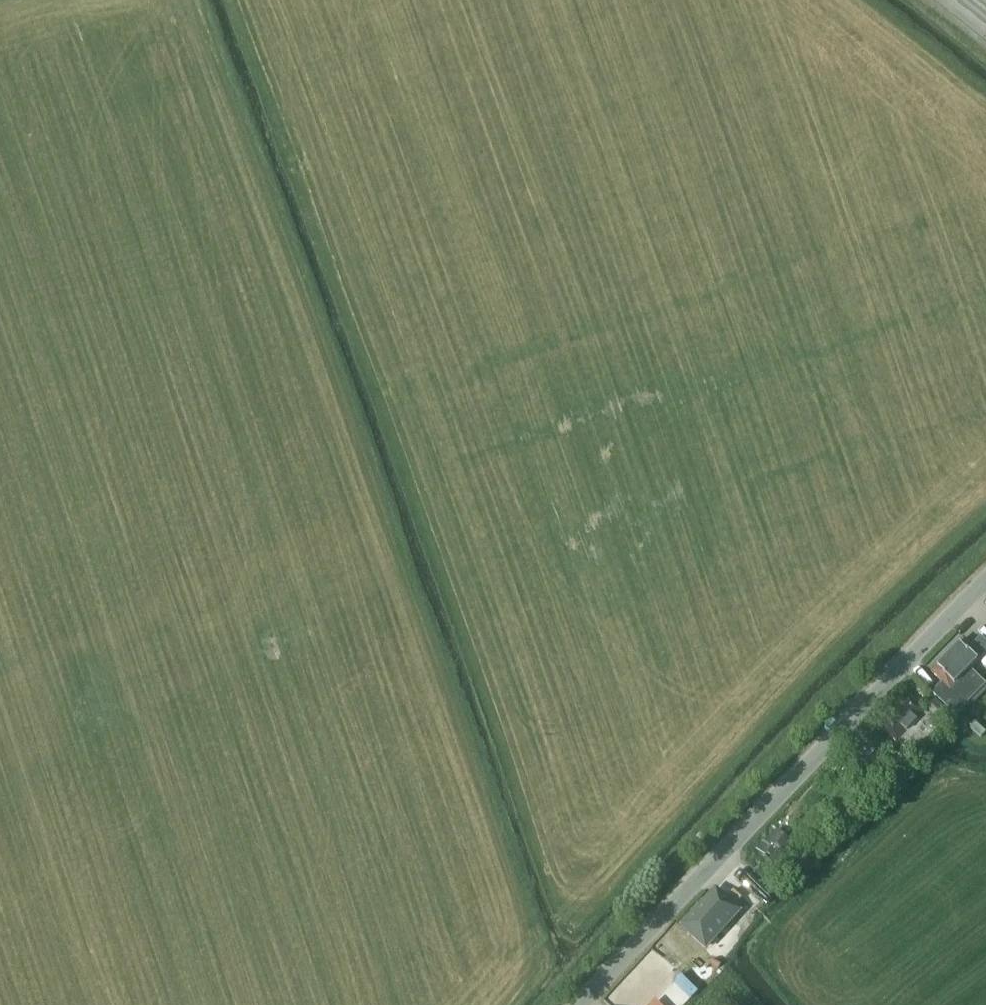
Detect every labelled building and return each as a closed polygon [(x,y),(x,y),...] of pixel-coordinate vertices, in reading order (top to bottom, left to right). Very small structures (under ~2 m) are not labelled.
[(985,654),(985,643),(981,637),(973,645),(965,638),(933,670),(945,682),(935,692),(957,713),(985,683),(985,680),(973,668),(985,654)] [(944,728),(943,727),(925,711),(909,695),(880,726),(899,743),(910,731),(927,747),(944,728)] [(937,699),(925,711),(943,727),(954,716),(937,699)] [(863,777),(869,783),(883,768),(877,762),(863,777)] [(775,868),(794,848),(779,834),(760,854),(775,868)] [(733,875),(761,901),(772,888),(744,863),(733,875)] [(723,930),(737,915),(730,907),(732,905),(716,890),(682,927),(705,949),(722,930),(723,930)]
